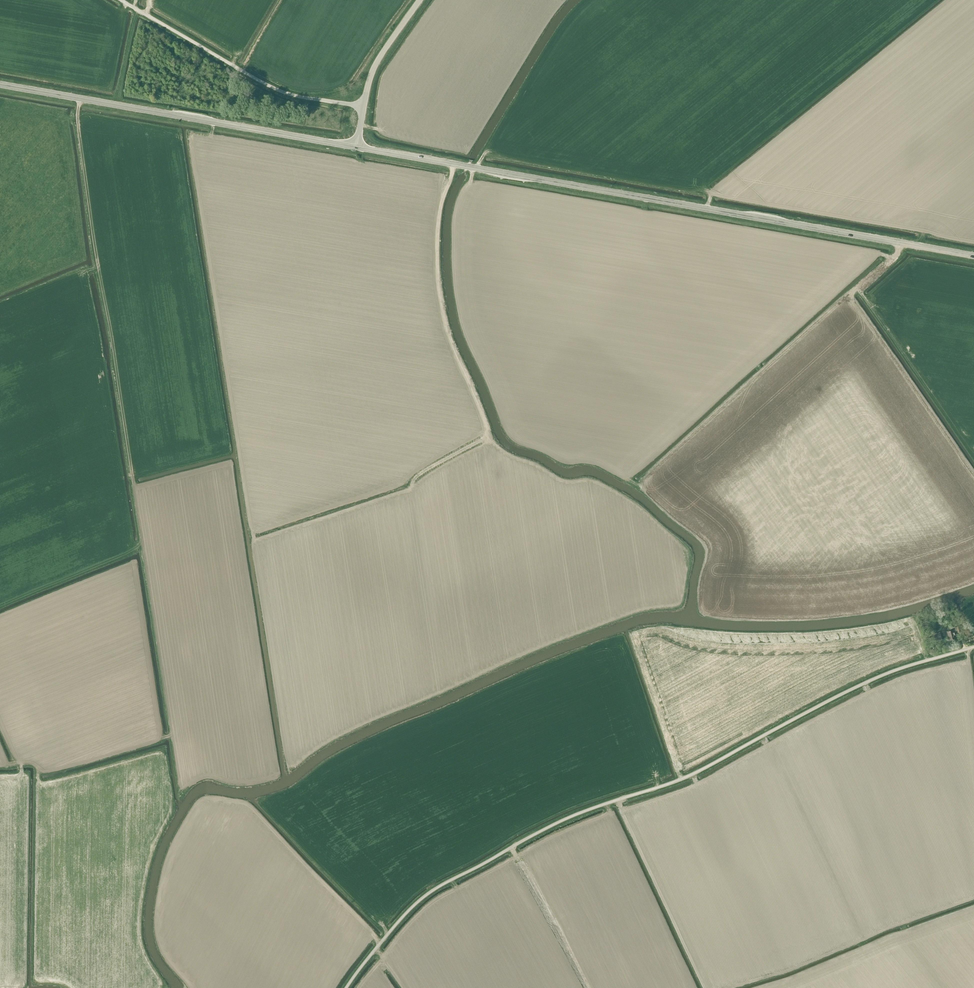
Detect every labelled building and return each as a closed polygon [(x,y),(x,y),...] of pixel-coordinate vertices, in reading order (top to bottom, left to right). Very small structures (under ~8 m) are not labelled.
[(954,628),(954,631),(947,632),(950,641),(957,639),(956,633),(958,632),(958,633),(961,632),(960,626),(954,628)] [(929,635),(931,643),(943,640),(940,632),(929,635)]
